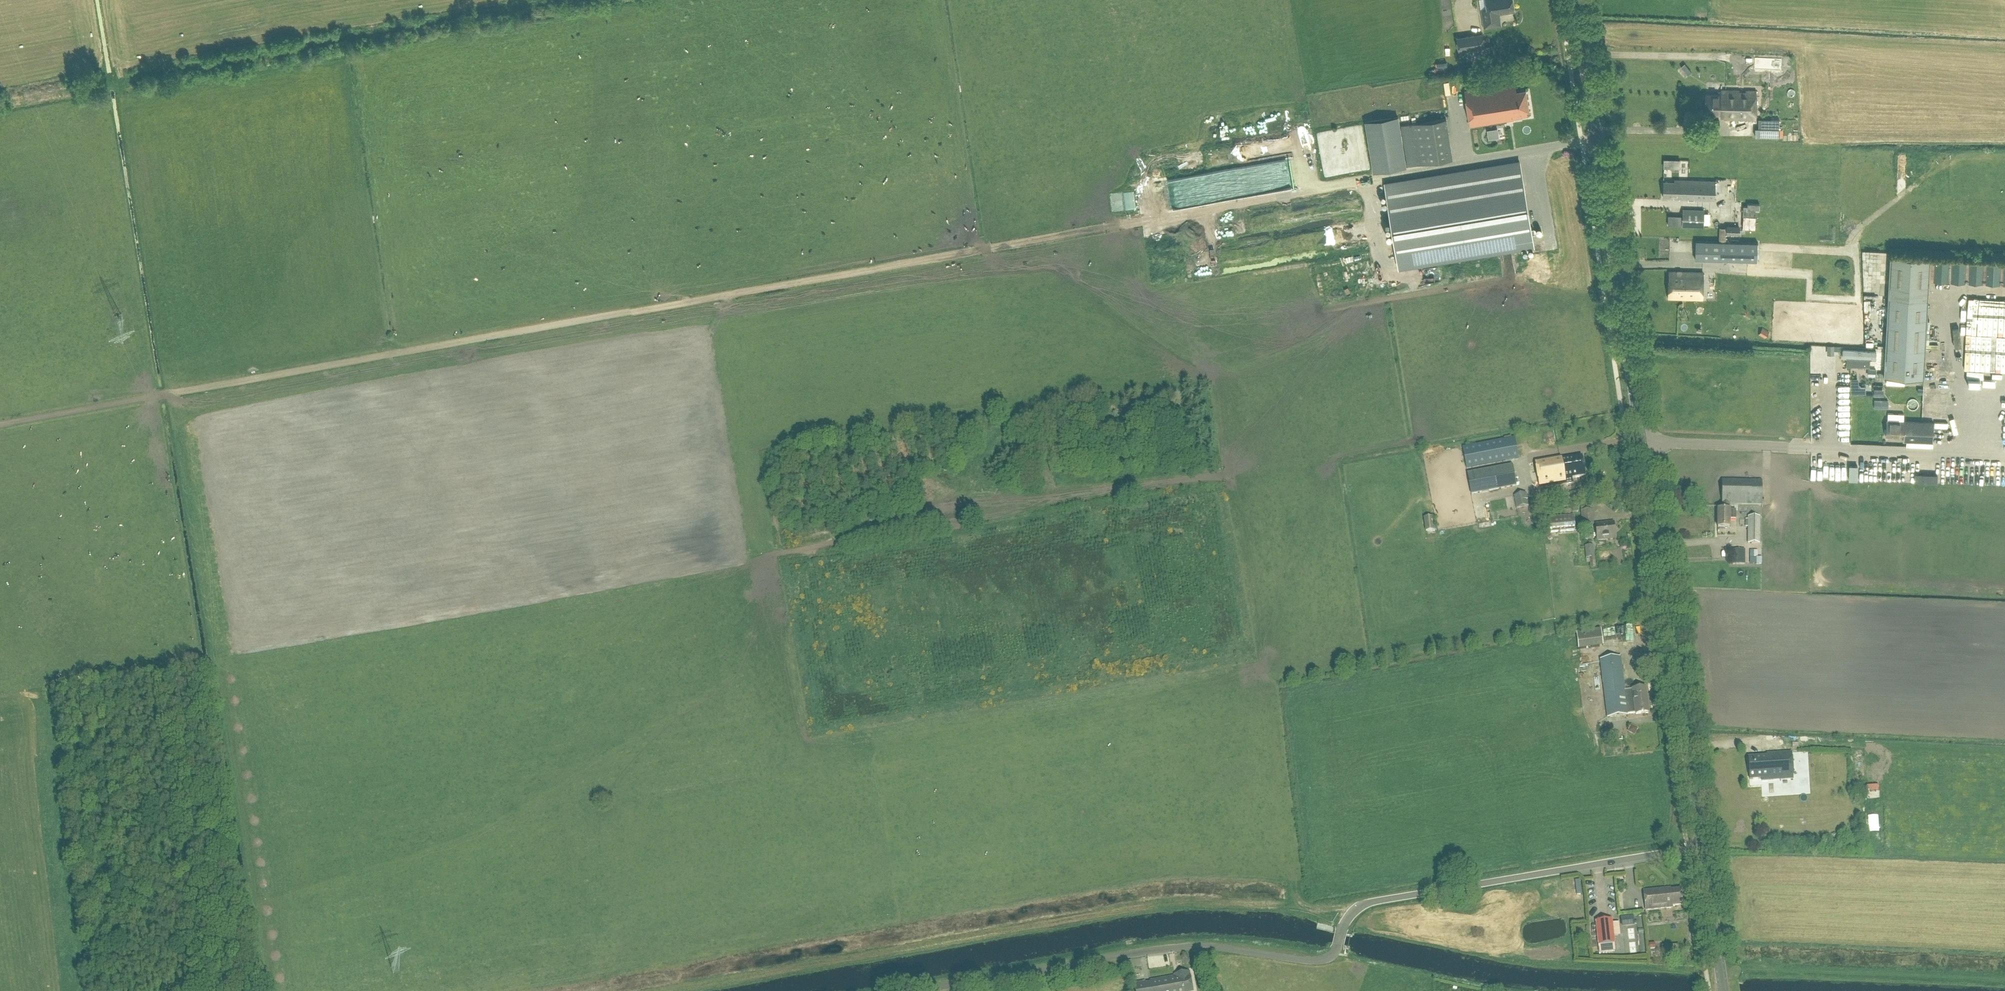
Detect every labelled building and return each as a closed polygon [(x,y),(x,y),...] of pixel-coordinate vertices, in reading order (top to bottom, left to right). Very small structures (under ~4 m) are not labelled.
[(1484,26),(1500,24),(1498,12),(1514,10),(1512,0),(1486,0),(1487,8),(1482,9),(1484,26)] [(1482,33),(1456,37),(1458,51),(1484,48),(1482,33)] [(1437,60),(1447,60),(1447,47),(1436,48),(1437,60)] [(1754,69),(1781,70),(1781,58),(1755,57),(1754,69)] [(1438,69),(1447,68),(1446,60),(1437,62),(1438,69)] [(1516,89),(1515,82),(1464,90),(1470,125),(1521,117),(1521,115),(1527,114),(1526,109),(1529,109),(1525,88),(1516,89)] [(1756,119),(1756,101),(1756,89),(1721,89),(1721,94),(1705,94),(1705,113),(1724,113),(1724,119),(1756,119)] [(1396,115),(1365,121),(1373,171),(1405,166),(1396,115)] [(1408,165),(1417,164),(1453,158),(1446,117),(1411,123),(1401,125),(1408,165)] [(1710,119),(1710,128),(1719,128),(1719,120),(1710,119)] [(1771,119),(1771,128),(1779,128),(1779,119),(1771,119)] [(1532,244),(1533,244),(1531,234),(1535,233),(1534,228),(1530,229),(1519,161),(1385,184),(1398,266),(1526,245),(1532,244)] [(1277,168),(1269,168),(1269,181),(1277,181),(1277,168)] [(1202,190),(1201,175),(1192,175),(1193,190),(1202,190)] [(1674,181),(1663,181),(1663,196),(1673,197),(1673,199),(1714,200),(1715,180),(1674,179),(1674,181)] [(1682,208),(1682,226),(1703,227),(1704,209),(1682,208)] [(1220,221),(1224,236),(1230,235),(1226,219),(1220,221)] [(1727,226),(1727,234),(1740,234),(1740,226),(1727,226)] [(1695,260),(1727,261),(1757,262),(1758,243),(1728,242),(1728,241),(1695,240),(1695,260)] [(1883,263),(1884,254),(1874,252),(1873,262),(1883,263)] [(1890,257),(1887,296),(1883,376),(1923,378),(1930,259),(1890,257)] [(1668,297),(1702,298),(1703,272),(1669,271),(1668,297)] [(1306,282),(1314,280),(1313,272),(1304,274),(1306,282)] [(1841,309),(1842,292),(1729,287),(1729,294),(1739,294),(1739,305),(1841,309)] [(1845,367),(1846,368),(1875,369),(1876,354),(1846,352),(1845,367)] [(1933,422),(1886,420),(1885,435),(1903,436),(1902,440),(1932,442),(1933,422)] [(1467,469),(1519,459),(1514,437),(1462,447),(1467,469)] [(1561,456),(1535,461),(1539,489),(1572,483),(1572,478),(1585,476),(1582,457),(1561,460),(1561,456)] [(1514,465),(1469,473),(1473,494),(1518,486),(1514,465)] [(1730,512),(1730,511),(1730,505),(1762,505),(1762,481),(1722,480),(1722,505),(1723,505),(1723,511),(1717,511),(1717,529),(1729,529),(1730,520),(1736,520),(1736,512),(1730,512)] [(1570,492),(1573,504),(1579,504),(1577,492),(1570,492)] [(1526,495),(1514,498),(1516,509),(1529,506),(1526,495)] [(1594,525),(1593,510),(1580,511),(1582,526),(1594,525)] [(1435,531),(1434,517),(1424,518),(1425,533),(1435,531)] [(1745,520),(1745,527),(1748,527),(1748,544),(1760,544),(1760,517),(1748,517),(1748,520),(1745,520)] [(1615,540),(1614,522),(1596,524),(1597,541),(1615,540)] [(1596,568),(1593,545),(1584,546),(1586,559),(1589,558),(1590,569),(1596,568)] [(1757,551),(1750,551),(1750,565),(1757,565),(1757,566),(1762,566),(1762,559),(1757,559),(1757,551)] [(1600,632),(1577,636),(1579,652),(1603,648),(1600,632)] [(1600,660),(1603,680),(1608,718),(1628,715),(1635,714),(1635,715),(1649,714),(1646,689),(1625,691),(1621,658),(1600,660)] [(1610,729),(1601,731),(1603,740),(1612,738),(1610,729)] [(1767,756),(1748,758),(1749,780),(1761,779),(1761,781),(1793,779),(1792,753),(1767,755),(1767,756)] [(1801,775),(1801,786),(1813,786),(1813,775),(1801,775)] [(1665,889),(1644,891),(1646,911),(1673,908),(1673,906),(1682,905),(1680,889),(1665,891),(1665,889)] [(1612,920),(1596,921),(1598,946),(1615,944),(1612,920)] [(1131,961),(1124,963),(1125,973),(1133,972),(1131,961)] [(1190,972),(1175,975),(1175,977),(1135,984),(1136,990),(1193,990),(1190,972)]
